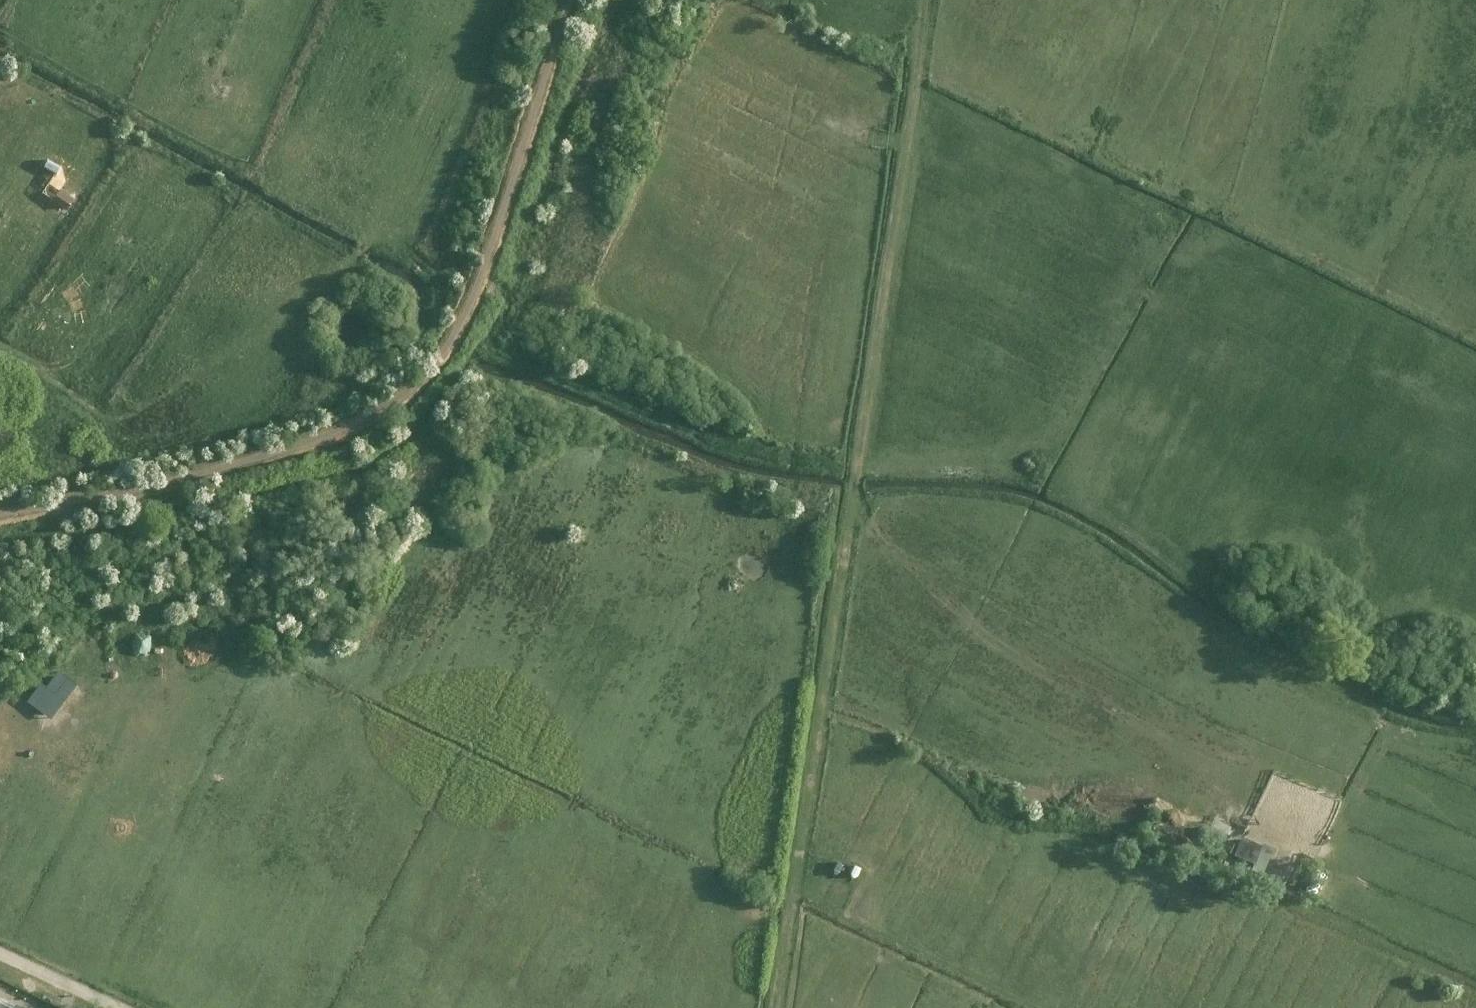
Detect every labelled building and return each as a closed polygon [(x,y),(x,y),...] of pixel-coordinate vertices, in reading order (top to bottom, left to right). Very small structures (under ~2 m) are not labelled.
[(43,731),(58,711),(33,693),(18,714),(43,731)] [(1237,853),(1269,869),(1278,849),(1247,833),(1237,853)]
